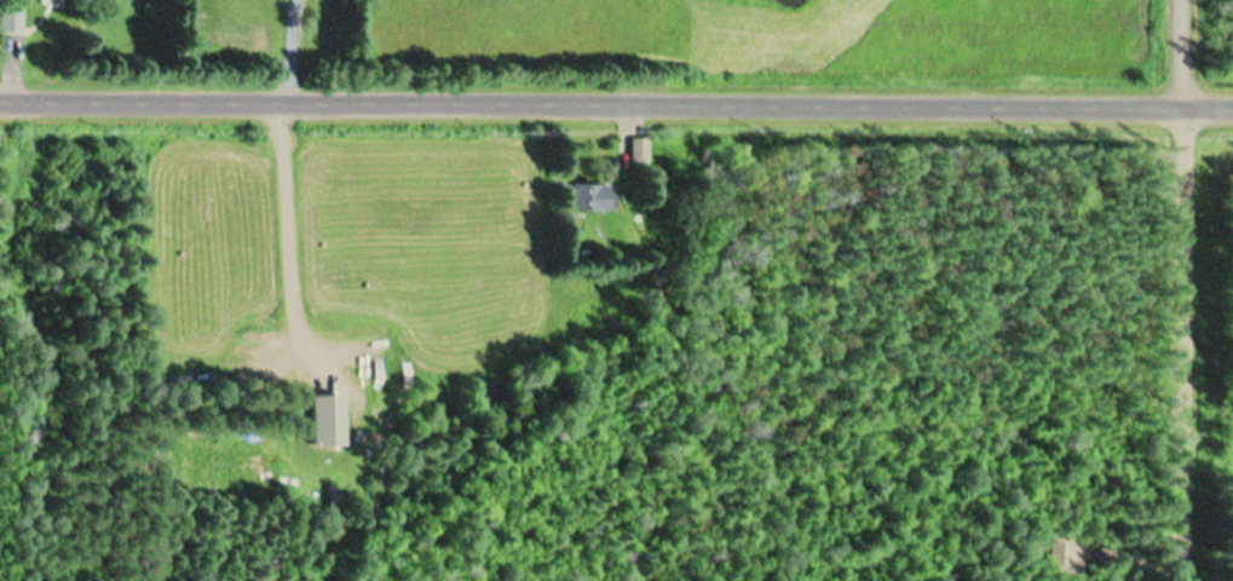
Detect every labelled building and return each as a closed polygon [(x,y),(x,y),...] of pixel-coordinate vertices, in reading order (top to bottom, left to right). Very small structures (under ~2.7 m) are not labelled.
[(25,33),(25,10),(4,10),(4,33),(25,33)] [(609,184),(573,184),(573,211),(609,211),(609,184)] [(343,395),(311,396),(312,445),(344,444),(343,395)]
